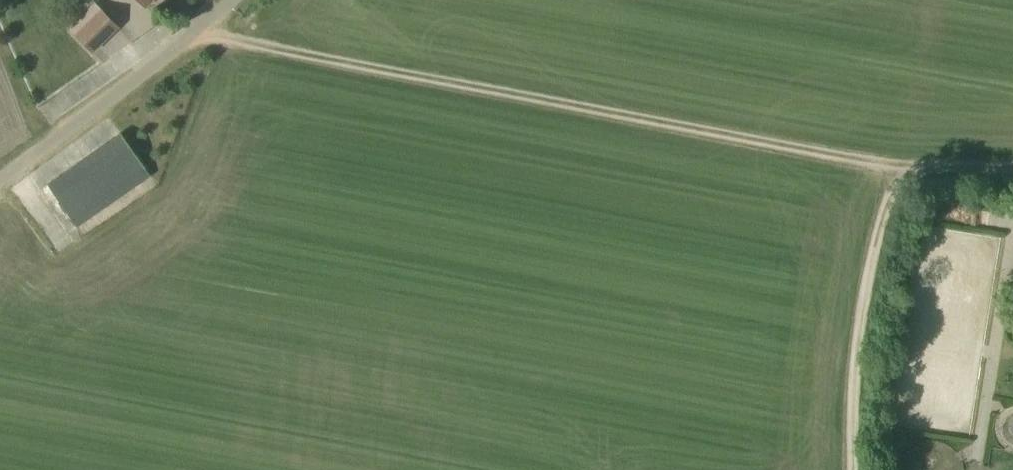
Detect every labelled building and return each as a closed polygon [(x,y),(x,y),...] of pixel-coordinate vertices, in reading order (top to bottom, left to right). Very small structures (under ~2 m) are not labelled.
[(93,50),(117,25),(118,25),(101,8),(76,33),(93,50)] [(122,133),(107,143),(130,177),(145,167),(122,133)] [(48,183),(71,217),(101,197),(78,163),(48,183)]
